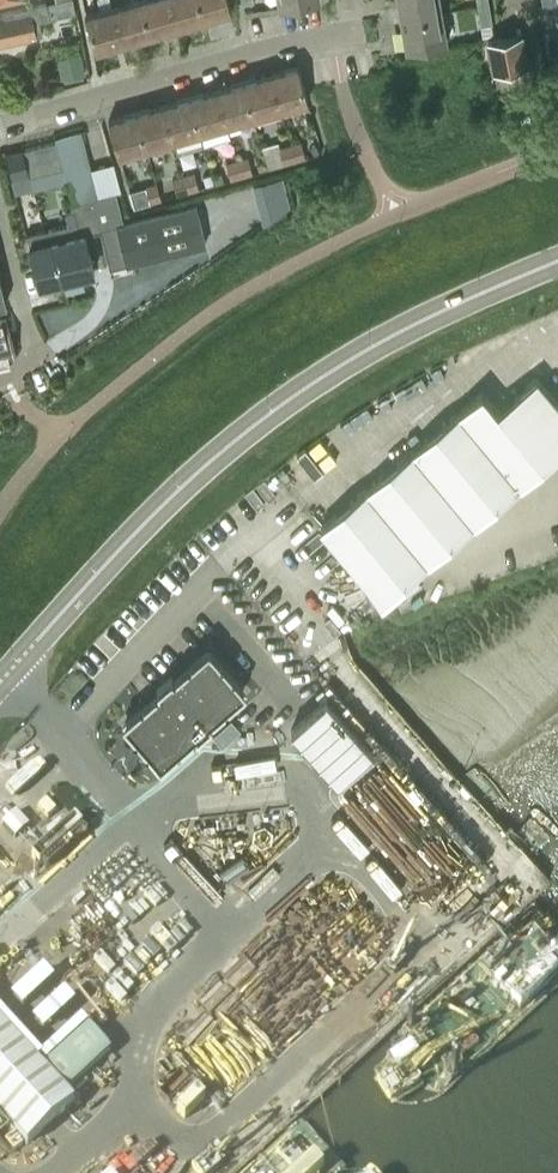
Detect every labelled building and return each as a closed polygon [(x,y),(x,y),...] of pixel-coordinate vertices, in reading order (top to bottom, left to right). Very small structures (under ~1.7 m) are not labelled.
[(0,12),(0,43),(35,35),(42,34),(40,23),(76,15),(73,0),(56,0),(0,12)] [(113,6),(123,42),(150,34),(141,0),(134,0),(113,6)] [(150,34),(177,26),(170,0),(141,0),(150,34)] [(177,26),(204,18),(199,0),(170,0),(177,26)] [(204,18),(231,10),(228,0),(199,0),(204,18)] [(401,18),(441,11),(439,0),(398,0),(401,18)] [(547,26),(544,26),(549,53),(555,51),(557,65),(557,0),(542,0),(547,26)] [(488,2),(477,4),(481,25),(492,23),(488,2)] [(96,50),(123,42),(113,6),(86,14),(96,50)] [(447,41),(441,11),(401,18),(406,48),(447,41)] [(493,73),(528,66),(522,35),(501,39),(487,41),(493,73)] [(79,54),(60,58),(63,75),(82,71),(79,54)] [(270,73),(280,108),(308,100),(297,65),(270,73)] [(280,108),(270,73),(243,80),(253,116),(280,108)] [(253,116),(243,80),(216,88),(226,123),(253,116)] [(226,123),(216,88),(189,96),(200,131),(226,123)] [(200,131),(189,96),(163,103),(173,139),(200,131)] [(136,111),(146,146),(173,139),(163,103),(136,111)] [(146,146),(136,111),(108,119),(118,154),(146,146)] [(55,141),(63,167),(85,161),(89,147),(83,129),(54,137),(55,141)] [(30,176),(63,167),(55,141),(23,149),(29,173),(30,176)] [(301,141),(290,144),(294,160),(305,157),(301,141)] [(314,143),(309,146),(314,154),(319,151),(314,143)] [(284,163),(294,160),(290,144),(279,147),(284,163)] [(29,173),(23,149),(6,154),(12,178),(29,173)] [(248,156),(237,159),(241,175),(252,172),(248,156)] [(230,178),(241,175),(237,159),(226,162),(230,178)] [(194,172),(183,175),(188,191),(199,188),(194,172)] [(188,191),(183,175),(172,178),(177,194),(188,191)] [(150,202),(161,199),(157,183),(145,186),(150,202)] [(101,228),(101,229),(124,223),(116,192),(72,203),(74,209),(75,209),(81,233),(84,232),(101,228)] [(196,205),(124,223),(101,229),(110,267),(206,243),(196,205)] [(69,222),(48,228),(60,279),(94,271),(84,232),(81,233),(75,209),(74,209),(66,211),(69,222)] [(39,285),(60,279),(48,228),(26,233),(39,285)] [(16,355),(7,317),(0,318),(0,359),(16,355)] [(458,411),(520,486),(557,455),(557,402),(537,377),(497,409),(482,391),(458,411)] [(520,486),(458,411),(412,450),(474,525),(520,486)] [(412,450),(366,488),(428,563),(474,525),(412,450)] [(366,488),(319,526),(382,601),(428,563),(366,488)] [(192,734),(194,733),(196,735),(197,735),(198,735),(211,724),(211,723),(211,722),(211,721),(209,719),(211,718),(212,718),(213,718),(224,709),(225,708),(225,707),(224,706),(227,704),(227,705),(228,705),(229,704),(244,691),(245,690),(246,689),(245,688),(235,676),(234,676),(233,676),(231,674),(231,673),(231,672),(223,663),(222,663),(221,663),(219,661),(220,660),(220,659),(209,647),(208,646),(207,647),(191,661),(190,662),(191,663),(189,665),(188,665),(187,665),(186,665),(175,674),(175,675),(175,676),(175,677),(174,678),(172,676),(171,676),(170,676),(157,687),(157,688),(156,688),(157,689),(157,690),(158,692),(157,693),(156,693),(155,693),(154,693),(143,703),(143,704),(143,705),(141,707),(140,706),(139,706),(139,707),(123,721),(122,721),(122,722),(122,723),(133,735),(134,735),(135,735),(137,737),(137,738),(136,739),(137,739),(144,748),(145,748),(146,748),(147,748),(148,750),(148,751),(148,752),(158,764),(159,764),(159,765),(160,764),(161,764),(177,750),(177,749),(177,748),(179,746),(180,746),(181,746),(193,736),(193,735),(192,734)] [(292,730),(340,782),(375,751),(327,698),(292,730)] [(13,995),(24,1007),(38,994),(48,1005),(33,1018),(44,1030),(76,1002),(44,967),(13,995)] [(26,1145),(73,1103),(0,1023),(0,1117),(26,1145)]
